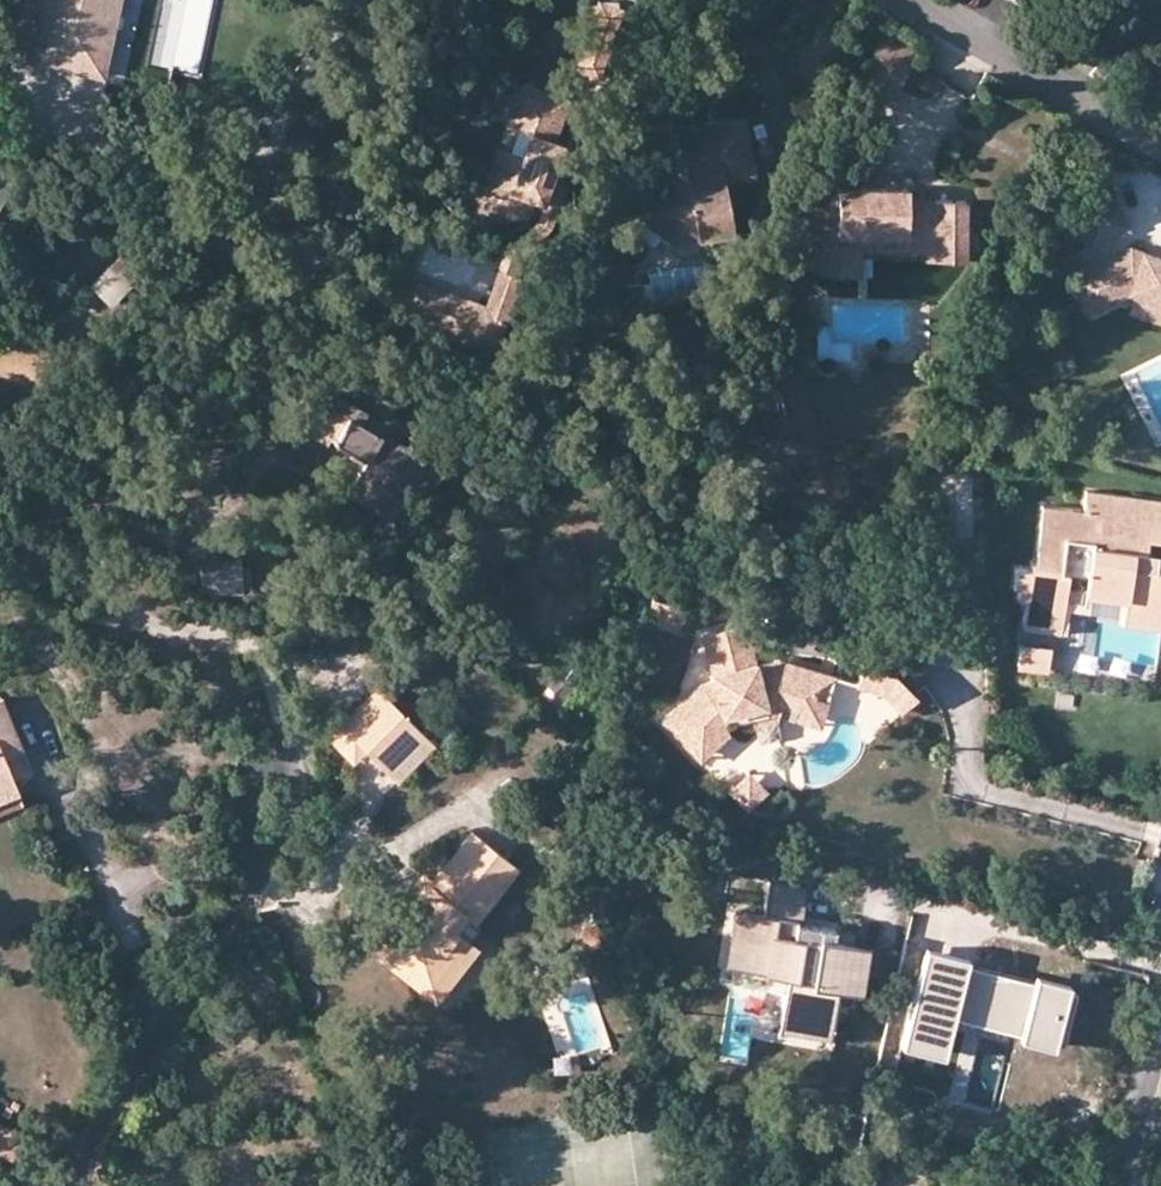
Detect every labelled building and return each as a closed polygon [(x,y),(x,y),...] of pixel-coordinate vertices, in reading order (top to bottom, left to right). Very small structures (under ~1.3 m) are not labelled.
[(33,53),(95,65),(106,0),(42,0),(33,53)] [(591,12),(580,43),(603,51),(613,20),(591,12)] [(860,77),(897,95),(921,46),(884,28),(860,77)] [(601,56),(603,51),(580,43),(568,80),(590,88),(601,56)] [(508,122),(519,126),(529,94),(564,106),(568,94),(522,79),(508,122)] [(500,184),(474,190),(481,222),(526,211),(533,194),(543,198),(563,140),(554,137),(564,106),(529,94),(519,126),(530,130),(522,153),(511,149),(500,182),(500,184)] [(719,160),(750,156),(744,114),(678,122),(682,156),(684,173),(676,174),(671,170),(659,161),(643,184),(653,191),(643,205),(657,216),(659,228),(667,235),(727,228),(721,177),(719,160)] [(519,126),(511,149),(522,153),(530,130),(519,126)] [(471,177),(474,190),(500,184),(500,182),(511,149),(500,146),(491,172),(471,177)] [(682,156),(671,170),(676,174),(684,173),(682,156)] [(752,174),(750,156),(719,160),(721,177),(752,174)] [(837,185),(860,185),(860,176),(837,176),(837,185)] [(1121,181),(1081,200),(1099,240),(1139,222),(1121,181)] [(937,232),(936,257),(963,257),(964,198),(906,197),(906,186),(860,185),(837,185),(837,204),(804,204),(803,261),(819,262),(819,273),(837,273),(837,256),(859,256),(859,245),(859,231),(937,232)] [(926,257),(936,257),(937,232),(859,231),(859,245),(926,246),(926,257)] [(1070,271),(1086,305),(1103,296),(1105,301),(1135,287),(1142,289),(1160,296),(1160,250),(1134,241),(1070,271)] [(858,273),(859,256),(837,256),(837,273),(858,273)] [(114,258),(89,284),(110,305),(136,280),(114,258)] [(415,275),(412,285),(503,317),(519,273),(499,265),(486,301),(415,275)] [(402,311),(493,343),(503,317),(412,285),(402,311)] [(1142,289),(1136,304),(1160,313),(1160,296),(1142,289)] [(412,480),(425,458),(378,430),(384,420),(333,389),(324,405),(344,417),(331,437),(364,457),(344,489),(390,516),(412,480)] [(311,425),(331,437),(344,417),(324,405),(311,425)] [(443,469),(425,458),(412,480),(430,490),(443,469)] [(974,528),(972,471),(941,472),(943,529),(974,528)] [(1084,494),(1082,509),(1041,506),(1036,562),(1033,562),(1032,569),(1018,569),(1017,588),(1023,589),(1022,600),(1029,602),(1028,629),(1064,631),(1065,613),(1067,591),(1067,578),(1089,580),(1088,592),(1092,592),(1127,595),(1126,610),(1160,613),(1160,569),(1142,567),(1144,539),(1134,538),(1137,499),(1084,494)] [(1137,499),(1134,538),(1144,539),(1160,540),(1160,500),(1137,499)] [(240,553),(200,562),(205,589),(245,580),(240,553)] [(1088,592),(1067,591),(1065,613),(1091,615),(1092,592),(1088,592)] [(658,599),(651,617),(688,631),(695,613),(658,599)] [(809,717),(820,677),(777,665),(754,671),(754,668),(744,671),(742,663),(752,660),(741,620),(698,631),(710,677),(697,680),(658,716),(688,750),(720,723),(748,719),(750,719),(749,709),(776,708),(780,709),(799,714),(809,717)] [(1021,645),(1020,660),(1030,661),(1030,668),(1049,669),(1051,647),(1021,645)] [(754,668),(752,660),(742,663),(744,671),(754,668)] [(890,685),(896,677),(894,674),(862,666),(859,677),(890,685)] [(834,680),(820,677),(809,717),(799,714),(797,725),(820,731),(834,680)] [(915,697),(896,677),(890,685),(859,677),(857,686),(883,694),(900,712),(915,697)] [(339,728),(365,749),(386,767),(420,730),(372,687),(339,728)] [(776,735),(780,709),(776,708),(749,709),(750,719),(748,719),(752,738),(776,735)] [(8,749),(13,746),(0,716),(0,752),(8,749)] [(731,736),(720,723),(688,750),(699,763),(731,736)] [(352,762),(365,749),(339,728),(326,740),(352,762)] [(432,739),(420,730),(386,767),(398,779),(432,739)] [(8,749),(0,752),(0,773),(3,779),(7,777),(19,772),(8,749)] [(742,770),(723,787),(740,807),(760,789),(742,770)] [(11,785),(7,777),(3,779),(0,773),(0,790),(11,785)] [(11,785),(0,790),(0,810),(18,802),(11,785)] [(505,883),(519,867),(479,831),(437,879),(446,887),(430,904),(415,892),(401,908),(413,919),(391,944),(435,982),(456,958),(447,951),(462,933),(460,932),(470,921),(479,929),(513,890),(505,883)] [(527,874),(519,867),(505,883),(513,890),(527,874)] [(431,874),(415,892),(430,904),(446,887),(437,879),(431,874)] [(812,897),(773,892),(772,900),(766,900),(767,887),(725,882),(721,908),(742,911),(764,914),(763,925),(741,923),(735,968),(753,971),(753,976),(791,981),(785,1030),(835,1036),(841,988),(854,989),(858,953),(825,949),(827,935),(807,933),(812,897)] [(482,951),(462,933),(447,951),(456,958),(435,982),(391,944),(413,919),(401,908),(368,946),(435,1004),(482,951)] [(742,911),(741,923),(763,925),(764,914),(742,911)] [(599,933),(584,933),(585,952),(600,951),(599,933)] [(967,955),(924,945),(899,1046),(943,1056),(953,1018),(1019,1034),(1018,1039),(1051,1047),(1052,1042),(1062,1044),(1075,991),(1065,988),(1067,982),(1034,974),(1033,979),(965,962),(967,955)] [(867,954),(858,953),(854,989),(841,988),(839,1000),(861,1003),(867,954)] [(835,1036),(785,1030),(783,1042),(833,1048),(835,1036)] [(0,1141),(0,1161),(19,1168),(25,1150),(0,1141)]
